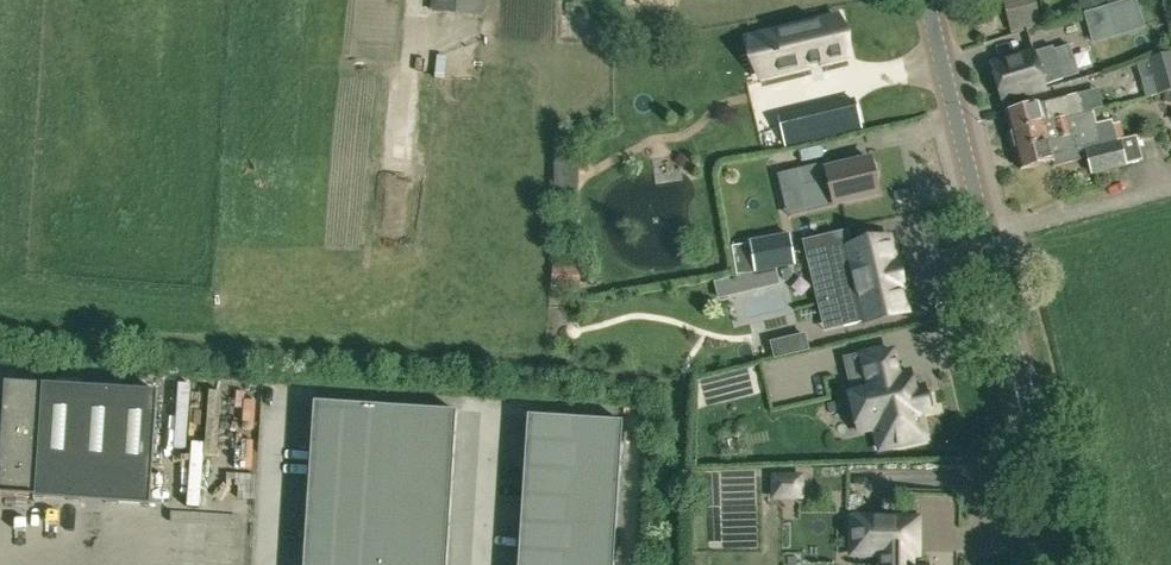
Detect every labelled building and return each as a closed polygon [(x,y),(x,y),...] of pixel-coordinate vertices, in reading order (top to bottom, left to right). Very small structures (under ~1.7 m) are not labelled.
[(431,9),(482,14),(483,0),(432,0),(431,9)] [(1042,26),(1036,0),(1012,0),(1004,2),(1011,33),(1042,26)] [(1104,2),(1103,0),(1079,0),(1084,11),(1104,2)] [(1115,34),(1143,25),(1135,0),(1120,0),(1106,4),(1115,34)] [(847,55),(841,29),(841,30),(838,17),(750,38),(759,76),(810,64),(810,65),(821,62),(820,61),(840,57),(847,55)] [(1070,44),(1054,49),(1053,46),(1033,52),(1033,51),(991,63),(1002,101),(1044,89),(1042,84),(1062,78),(1078,73),(1070,44)] [(1170,92),(1170,52),(1148,58),(1152,77),(1157,94),(1157,96),(1170,92)] [(1145,97),(1157,94),(1152,77),(1141,80),(1145,97)] [(797,90),(799,113),(812,111),(810,89),(797,90)] [(1051,123),(1069,119),(1069,117),(1084,113),(1079,93),(1006,110),(1011,131),(1051,121),(1051,123)] [(869,106),(834,114),(837,132),(873,124),(869,106)] [(1100,143),(1093,112),(1084,114),(1084,113),(1069,117),(1069,119),(1051,123),(1051,121),(1011,131),(1015,150),(1055,139),(1054,135),(1072,131),(1073,137),(1089,133),(1092,144),(1100,143)] [(792,147),(789,127),(750,136),(754,156),(792,147)] [(1073,137),(1072,131),(1054,135),(1055,139),(1015,150),(1020,169),(1050,161),(1052,167),(1086,157),(1090,172),(1141,159),(1134,135),(1101,144),(1100,143),(1092,144),(1089,133),(1073,137)] [(577,156),(553,156),(553,198),(576,198),(577,156)] [(811,171),(798,174),(807,209),(832,203),(832,204),(879,192),(876,182),(880,177),(877,164),(872,162),(871,158),(830,167),(829,161),(810,166),(811,171)] [(752,213),(760,238),(795,227),(787,202),(752,213)] [(821,236),(804,241),(808,258),(826,254),(837,298),(819,303),(819,304),(837,299),(844,326),(908,311),(902,286),(903,286),(897,261),(896,262),(890,237),(836,250),(832,234),(821,236)] [(750,242),(755,272),(773,269),(794,265),(789,235),(750,242)] [(715,282),(719,300),(779,286),(775,269),(773,269),(755,272),(715,282)] [(804,334),(771,342),(775,358),(808,350),(804,334)] [(882,349),(844,357),(852,393),(851,394),(851,396),(854,411),(855,414),(858,429),(858,431),(860,431),(874,428),(875,427),(880,449),(926,439),(920,413),(930,411),(929,407),(934,406),(930,390),(925,391),(924,387),(914,390),(910,371),(898,374),(897,371),(894,354),(893,351),(883,353),(882,349)] [(5,382),(0,459),(0,496),(34,498),(34,500),(36,500),(36,498),(150,505),(158,392),(5,382)] [(304,564),(446,564),(455,411),(314,402),(304,564)] [(519,564),(613,564),(622,422),(528,416),(519,564)] [(800,473),(774,474),(774,497),(801,496),(800,473)] [(910,553),(910,551),(893,551),(893,519),(853,519),(853,552),(882,553),(882,564),(910,564),(910,553)]
